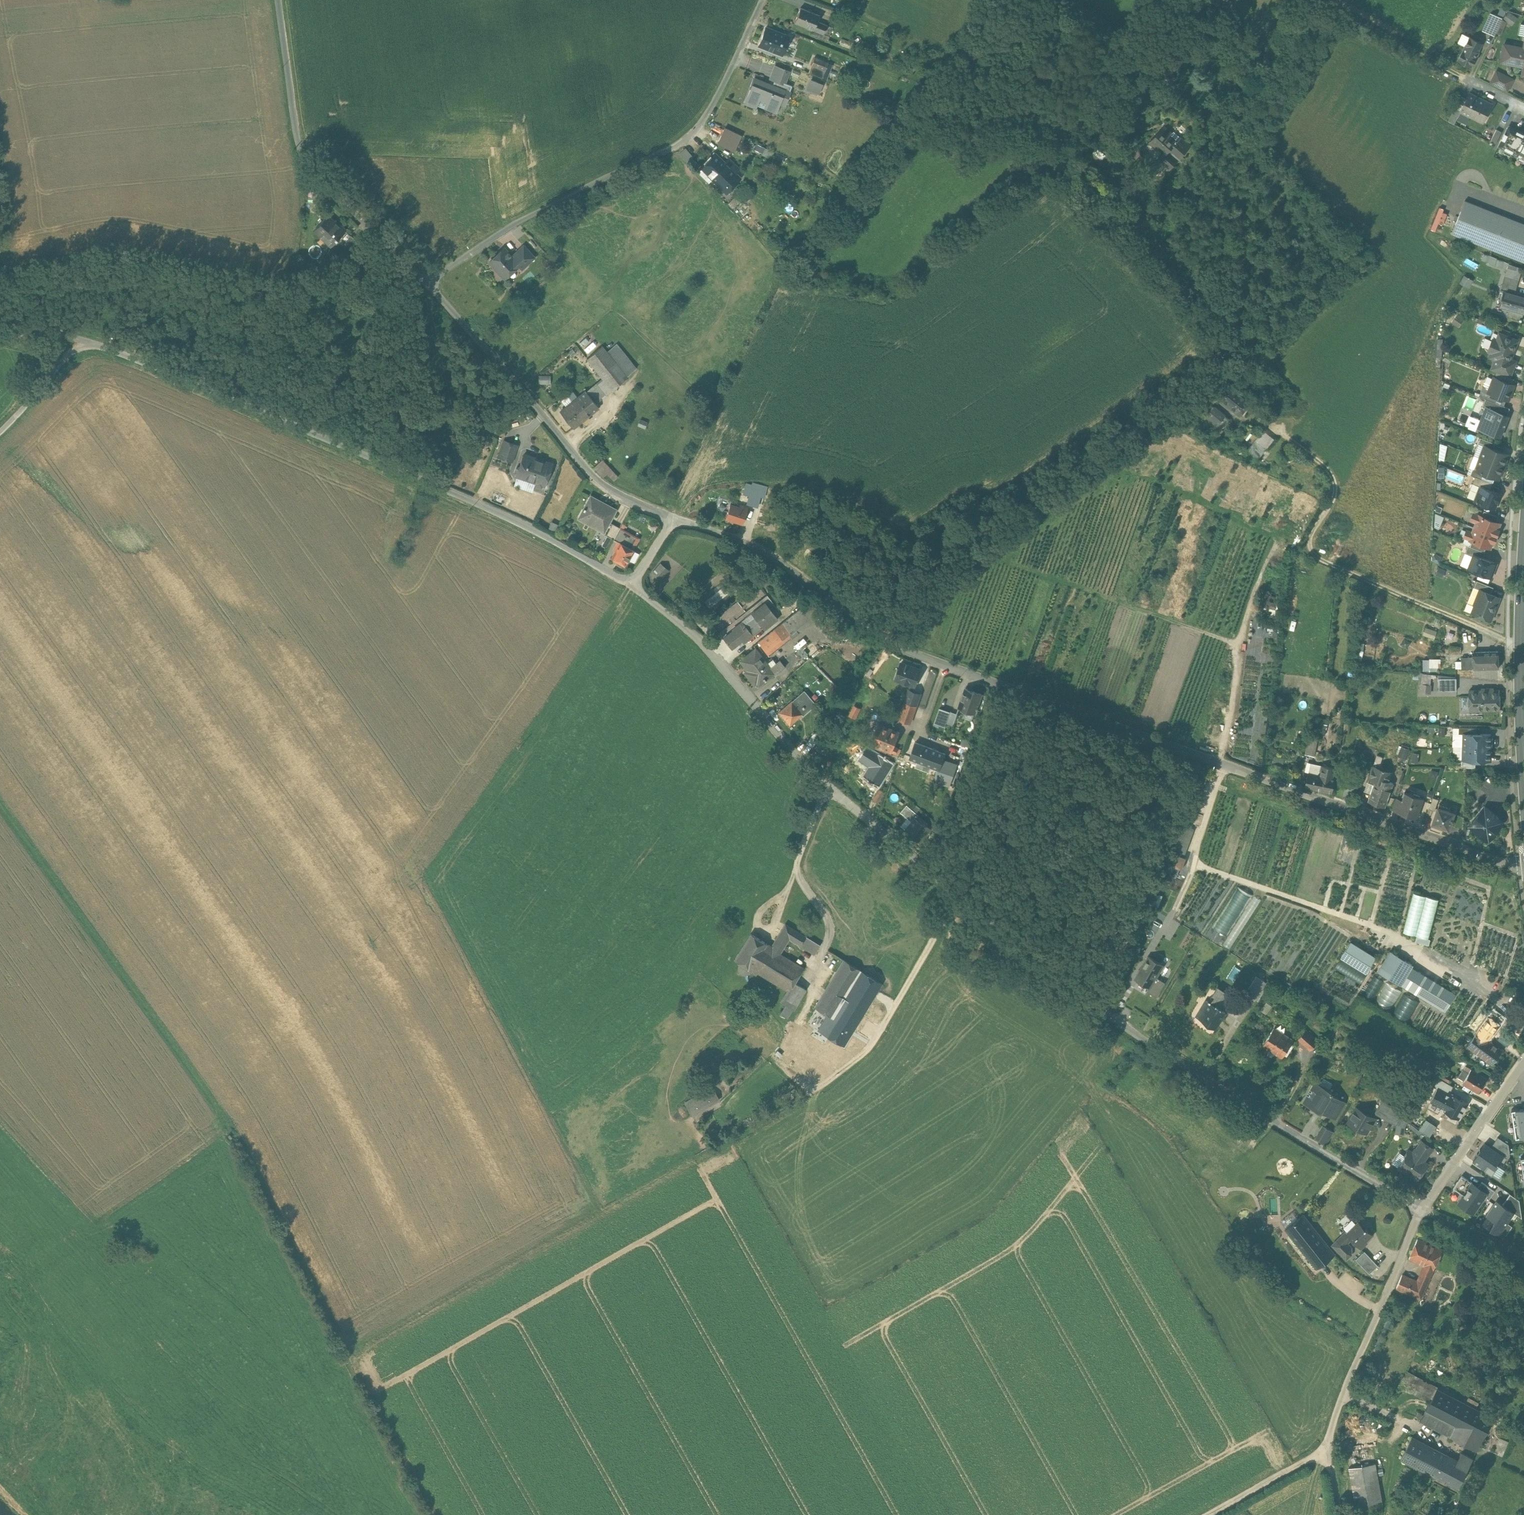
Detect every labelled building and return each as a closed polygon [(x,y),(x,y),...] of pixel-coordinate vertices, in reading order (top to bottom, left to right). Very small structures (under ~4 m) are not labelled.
[(819,14),(800,7),(794,22),(813,29),(817,20),(819,14)] [(1502,18),(1491,13),(1483,30),(1495,35),(1502,18)] [(827,24),(817,20),(813,29),(823,33),(827,24)] [(833,27),(827,24),(823,33),(829,36),(833,27)] [(789,36),(765,27),(759,44),(782,53),(789,36)] [(823,33),(813,29),(812,33),(827,40),(828,39),(829,36),(823,33)] [(1480,42),(1470,37),(1458,60),(1466,64),(1468,66),(1471,67),(1472,67),(1479,52),(1476,50),(1480,42)] [(1523,48),(1504,44),(1501,62),(1510,63),(1523,66),(1523,48)] [(828,62),(814,56),(811,64),(825,69),(828,62)] [(825,69),(811,64),(808,72),(822,77),(825,69)] [(788,71),(776,66),(771,78),(774,80),(783,83),(784,82),(788,71)] [(1513,79),(1497,71),(1492,82),(1508,90),(1513,79)] [(807,87),(820,92),(824,82),(811,77),(807,87)] [(772,86),(753,78),(750,86),(751,87),(745,102),(756,106),(757,103),(776,111),(784,91),(789,93),(792,85),(784,82),(783,83),(774,80),(772,86)] [(1492,105),(1470,94),(1465,92),(1461,101),(1465,103),(1464,105),(1462,104),(1460,109),(1462,110),(1484,121),(1492,105)] [(718,143),(736,150),(743,133),(725,126),(718,143)] [(1181,136),(1174,130),(1173,132),(1166,126),(1164,128),(1163,127),(1150,141),(1156,146),(1157,145),(1164,151),(1158,158),(1170,169),(1191,145),(1181,136)] [(1523,158),(1523,133),(1509,126),(1499,145),(1523,158)] [(1497,143),(1502,130),(1496,128),(1491,141),(1497,143)] [(1118,148),(1102,133),(1093,143),(1097,147),(1090,155),(1102,166),(1118,148)] [(680,153),(688,160),(693,154),(685,147),(680,153)] [(734,175),(714,154),(701,167),(721,187),(734,175)] [(734,175),(721,187),(727,192),(735,183),(734,175)] [(1506,220),(1508,217),(1465,200),(1452,233),(1494,250),(1496,247),(1523,258),(1523,227),(1506,220)] [(1437,230),(1439,222),(1445,223),(1448,210),(1439,207),(1432,229),(1437,230)] [(327,216),(314,230),(331,245),(345,230),(335,221),(334,222),(327,216)] [(524,246),(512,256),(519,264),(518,264),(522,268),(534,257),(524,246)] [(504,247),(489,261),(504,277),(518,264),(519,264),(512,256),(504,247)] [(1519,280),(1505,275),(1503,283),(1517,287),(1519,280)] [(1517,287),(1503,283),(1500,290),(1504,291),(1504,290),(1514,294),(1517,287)] [(1504,290),(1504,291),(1499,306),(1509,309),(1506,316),(1521,321),(1523,313),(1523,314),(1523,297),(1514,294),(1504,290)] [(1517,340),(1500,334),(1497,341),(1493,339),(1489,349),(1493,351),(1491,356),(1497,358),(1508,363),(1510,359),(1517,340)] [(607,352),(602,345),(587,359),(602,378),(612,390),(627,377),(607,352)] [(635,370),(628,362),(616,345),(607,352),(627,377),(635,370)] [(1510,359),(1508,363),(1497,358),(1493,367),(1510,374),(1515,361),(1510,359)] [(1513,384),(1495,377),(1490,389),(1489,392),(1507,399),(1508,399),(1513,384)] [(602,378),(586,391),(595,403),(612,390),(602,378)] [(1250,402),(1229,384),(1219,397),(1240,414),(1250,402)] [(1507,399),(1489,392),(1490,389),(1483,386),(1479,395),(1486,398),(1504,405),(1507,399)] [(586,391),(561,411),(574,426),(581,421),(598,407),(595,403),(586,391)] [(1504,405),(1486,398),(1483,406),(1486,407),(1487,407),(1507,415),(1510,408),(1504,405)] [(1507,415),(1487,407),(1486,407),(1482,420),(1486,421),(1483,429),(1494,434),(1495,434),(1501,436),(1509,416),(1507,415)] [(1228,419),(1214,408),(1210,413),(1213,416),(1210,420),(1221,428),(1228,419)] [(647,423),(639,420),(637,427),(645,430),(647,423)] [(581,421),(574,426),(577,430),(584,425),(581,421)] [(1275,439),(1264,430),(1256,439),(1267,448),(1275,439)] [(1496,443),(1481,437),(1479,443),(1485,445),(1494,448),(1496,443)] [(1267,448),(1256,439),(1248,449),(1259,458),(1267,448)] [(517,445),(505,441),(499,457),(512,461),(517,445)] [(1494,448),(1485,445),(1481,457),(1503,466),(1508,454),(1494,448)] [(552,464),(524,454),(520,466),(517,467),(515,472),(517,474),(517,475),(536,482),(536,485),(541,486),(544,485),(545,485),(552,464)] [(1503,466),(1481,457),(1476,469),(1484,473),(1498,478),(1503,466)] [(602,460),(594,468),(604,478),(607,475),(614,482),(619,478),(602,460)] [(1484,473),(1476,469),(1473,468),(1471,474),(1476,476),(1482,478),(1484,473)] [(1482,478),(1476,476),(1473,483),(1482,486),(1490,489),(1493,482),(1482,478)] [(751,490),(747,503),(757,505),(763,485),(753,482),(752,485),(751,490)] [(1490,489),(1482,486),(1476,500),(1494,508),(1497,500),(1498,501),(1500,496),(1499,495),(1500,493),(1490,489)] [(615,509),(591,496),(585,507),(583,507),(582,508),(583,509),(579,518),(604,531),(615,509)] [(739,506),(730,503),(725,517),(742,522),(747,506),(740,504),(739,506)] [(1498,516),(1484,510),(1482,516),(1496,521),(1498,516)] [(1482,516),(1480,515),(1474,513),(1472,520),(1477,522),(1475,527),(1496,535),(1499,529),(1497,529),(1500,523),(1496,521),(1482,516)] [(620,528),(613,524),(607,535),(613,539),(620,528)] [(1496,535),(1475,527),(1473,532),(1468,530),(1465,537),(1472,540),(1487,546),(1490,547),(1493,541),(1494,542),(1496,535)] [(626,532),(620,528),(614,539),(618,542),(620,543),(626,532)] [(626,532),(620,543),(618,542),(614,550),(616,551),(612,558),(625,565),(628,559),(632,562),(635,561),(638,554),(638,552),(630,548),(633,544),(636,537),(626,532)] [(1487,546),(1472,540),(1470,546),(1484,551),(1487,546)] [(1470,546),(1469,545),(1466,553),(1474,556),(1474,554),(1483,557),(1485,552),(1484,551),(1470,546)] [(1483,557),(1474,554),(1474,556),(1469,568),(1491,577),(1493,570),(1492,568),(1495,562),(1483,557)] [(661,564),(653,573),(660,579),(668,570),(661,564)] [(1494,587),(1477,580),(1474,587),(1481,590),(1481,589),(1491,593),(1494,587)] [(1491,593),(1481,589),(1481,590),(1479,597),(1476,598),(1474,602),(1475,605),(1472,612),(1490,619),(1496,606),(1494,605),(1498,596),(1491,593)] [(710,604),(720,598),(717,593),(707,600),(710,604)] [(1266,608),(1277,608),(1277,596),(1267,596),(1266,608)] [(824,612),(814,599),(809,602),(820,616),(824,612)] [(712,623),(721,633),(746,611),(737,600),(712,623)] [(809,602),(758,642),(768,655),(820,616),(809,602)] [(766,603),(752,614),(755,618),(746,626),(742,621),(736,627),(723,638),(731,648),(738,642),(739,644),(752,634),(751,633),(761,625),(764,629),(778,618),(766,603)] [(845,631),(833,619),(826,626),(830,630),(833,627),(841,636),(845,631)] [(1435,637),(1437,630),(1426,627),(1424,634),(1435,637)] [(761,655),(756,647),(748,653),(749,653),(740,660),(751,674),(748,676),(754,684),(757,682),(759,684),(774,673),(775,675),(785,667),(780,660),(770,667),(761,655)] [(1499,650),(1475,650),(1475,656),(1463,656),(1463,657),(1464,669),(1500,668),(1499,650)] [(921,670),(901,662),(895,678),(915,685),(921,670)] [(1432,692),(1432,673),(1422,673),(1422,692),(1432,692)] [(1458,689),(1457,676),(1439,677),(1440,690),(1458,689)] [(982,694),(966,688),(959,707),(975,713),(982,694)] [(909,689),(905,700),(917,705),(921,693),(909,689)] [(1499,690),(1470,690),(1470,696),(1455,697),(1455,701),(1455,710),(1499,709),(1499,690)] [(804,691),(792,701),(791,701),(779,712),(789,724),(802,714),(803,715),(816,704),(804,691)] [(905,700),(899,717),(911,721),(917,705),(905,700)] [(855,705),(852,712),(857,714),(861,707),(855,705)] [(957,713),(951,710),(947,722),(954,724),(957,713)] [(900,731),(879,722),(871,740),(896,751),(898,746),(894,745),(900,731)] [(815,732),(807,743),(813,747),(820,736),(815,732)] [(1308,738),(1305,753),(1313,755),(1315,756),(1318,733),(1316,733),(1309,732),(1308,738)] [(1477,733),(1464,733),(1464,734),(1464,746),(1491,747),(1491,734),(1477,733)] [(866,746),(856,741),(853,747),(862,752),(866,746)] [(937,749),(916,741),(911,755),(919,758),(916,764),(930,769),(931,765),(937,749)] [(967,751),(949,744),(945,752),(964,760),(967,751)] [(1406,758),(1409,748),(1402,745),(1398,755),(1406,758)] [(1491,747),(1464,746),(1463,759),(1476,760),(1491,760),(1491,747)] [(892,763),(867,747),(861,758),(862,758),(872,764),(866,774),(879,783),(892,763)] [(945,752),(937,749),(931,765),(934,766),(932,773),(936,774),(935,778),(955,785),(964,760),(945,752)] [(1377,755),(1373,766),(1379,767),(1383,757),(1377,755)] [(1476,760),(1463,759),(1462,759),(1462,765),(1467,765),(1467,767),(1475,767),(1476,760)] [(1334,767),(1312,761),(1309,772),(1308,771),(1305,783),(1332,790),(1336,777),(1332,776),(1334,767)] [(1379,767),(1373,766),(1369,777),(1376,779),(1368,800),(1385,806),(1393,782),(1388,781),(1391,772),(1379,767)] [(1354,778),(1349,776),(1345,787),(1350,789),(1354,778)] [(1354,778),(1350,789),(1356,791),(1359,780),(1354,778)] [(880,789),(873,799),(879,802),(885,793),(880,789)] [(1424,798),(1406,792),(1403,799),(1399,811),(1417,817),(1424,798)] [(1397,797),(1393,808),(1399,811),(1403,799),(1397,797)] [(1439,799),(1433,797),(1429,808),(1435,810),(1439,799)] [(931,827),(917,815),(919,813),(907,803),(901,811),(913,821),(907,829),(920,840),(931,827)] [(1450,807),(1440,803),(1433,822),(1449,828),(1454,812),(1449,810),(1450,807)] [(1504,821),(1485,806),(1470,825),(1489,840),(1504,821)] [(1186,857),(1194,828),(1182,825),(1170,865),(1184,869),(1188,858),(1186,857)] [(1223,945),(1231,950),(1261,900),(1238,886),(1213,928),(1228,937),(1223,945)] [(1439,899),(1414,892),(1403,931),(1428,938),(1439,899)] [(803,967),(780,953),(789,938),(815,954),(820,945),(785,924),(772,946),(757,972),(788,991),(794,981),(803,967)] [(767,943),(751,933),(734,960),(741,964),(756,973),(757,972),(772,946),(767,943)] [(1376,958),(1350,942),(1340,958),(1366,974),(1376,958)] [(1412,964),(1392,951),(1379,971),(1400,984),(1412,964)] [(1149,955),(1135,976),(1150,985),(1148,989),(1156,994),(1165,980),(1157,974),(1164,964),(1149,955)] [(844,960),(815,1007),(827,1015),(831,1017),(860,970),(844,960)] [(1401,984),(1444,1011),(1455,993),(1412,967),(1401,984)] [(860,970),(831,1017),(827,1015),(818,1030),(844,1046),(872,999),(882,983),(860,970)] [(1256,976),(1247,991),(1259,998),(1268,983),(1256,976)] [(794,981),(788,991),(781,1002),(786,1005),(781,1013),(786,1017),(787,1018),(805,988),(794,981)] [(1215,990),(1204,1008),(1204,1007),(1198,1016),(1216,1027),(1225,1011),(1222,1009),(1229,998),(1215,990)] [(1402,992),(1392,1013),(1406,1020),(1416,999),(1402,992)] [(1388,997),(1388,994),(1381,993),(1380,1004),(1394,1006),(1395,998),(1388,997)] [(1140,999),(1132,994),(1127,1003),(1135,1008),(1140,999)] [(1274,1027),(1264,1043),(1282,1055),(1292,1039),(1274,1027)] [(1492,1034),(1508,1045),(1513,1038),(1497,1027),(1492,1034)] [(1318,1039),(1306,1028),(1298,1037),(1310,1048),(1318,1039)] [(1476,1033),(1468,1044),(1478,1051),(1478,1052),(1492,1062),(1501,1049),(1488,1038),(1486,1041),(1476,1033)] [(1487,1077),(1471,1068),(1469,1072),(1463,1069),(1459,1076),(1465,1079),(1463,1082),(1479,1091),(1487,1077)] [(1452,1075),(1444,1070),(1442,1073),(1440,1076),(1449,1082),(1452,1075)] [(1333,1091),(1318,1082),(1314,1089),(1313,1088),(1308,1095),(1311,1097),(1307,1103),(1315,1108),(1316,1107),(1335,1117),(1344,1102),(1338,1099),(1339,1097),(1332,1093),(1333,1091)] [(705,1091),(684,1103),(691,1115),(719,1099),(712,1087),(705,1091)] [(1449,1094),(1437,1087),(1431,1100),(1442,1106),(1449,1094)] [(1467,1102),(1453,1095),(1449,1094),(1442,1106),(1445,1108),(1444,1110),(1459,1117),(1467,1102)] [(1390,1104),(1382,1100),(1375,1111),(1383,1115),(1390,1104)] [(1402,1112),(1390,1104),(1383,1115),(1396,1123),(1402,1112)] [(1374,1117),(1357,1107),(1349,1121),(1366,1131),(1374,1117)] [(1511,1110),(1514,1138),(1523,1136),(1523,1109),(1511,1110)] [(1437,1125),(1426,1118),(1419,1129),(1429,1136),(1437,1125)] [(1334,1131),(1323,1124),(1315,1137),(1326,1144),(1334,1131)] [(1499,1136),(1493,1146),(1505,1154),(1508,1156),(1511,1152),(1510,1143),(1499,1136)] [(1432,1147),(1422,1140),(1417,1148),(1427,1154),(1432,1147)] [(1493,1172),(1505,1154),(1493,1146),(1486,1141),(1474,1160),(1493,1172)] [(1417,1148),(1414,1153),(1409,1149),(1405,1155),(1406,1155),(1399,1166),(1408,1173),(1409,1172),(1417,1178),(1427,1163),(1425,1162),(1424,1162),(1423,1158),(1425,1158),(1427,1154),(1417,1148)] [(1454,1187),(1464,1194),(1473,1182),(1462,1175),(1454,1187)] [(1482,1181),(1478,1186),(1487,1192),(1485,1195),(1490,1199),(1496,1190),(1482,1181)] [(1473,1212),(1485,1195),(1487,1192),(1478,1186),(1473,1182),(1464,1194),(1459,1202),(1473,1212)] [(1515,1212),(1521,1216),(1519,1200),(1510,1193),(1503,1205),(1515,1212)] [(1503,1205),(1495,1200),(1484,1216),(1493,1221),(1488,1230),(1499,1237),(1515,1212),(1503,1205)] [(1285,1226),(1298,1217),(1294,1211),(1281,1220),(1285,1226)] [(1334,1254),(1303,1215),(1286,1228),(1317,1268),(1334,1254)] [(1346,1231),(1338,1240),(1338,1239),(1333,1244),(1347,1258),(1351,1254),(1351,1247),(1347,1242),(1351,1237),(1361,1247),(1368,1241),(1366,1239),(1372,1234),(1365,1227),(1365,1228),(1359,1222),(1348,1233),(1346,1231)] [(1442,1249),(1418,1238),(1409,1258),(1434,1268),(1442,1249)] [(1365,1250),(1356,1259),(1361,1265),(1370,1256),(1365,1250)] [(1370,1256),(1361,1265),(1370,1273),(1378,1265),(1370,1256)] [(1417,1280),(1402,1274),(1397,1287),(1421,1297),(1430,1275),(1421,1271),(1417,1280)] [(1407,1373),(1400,1386),(1412,1391),(1418,1378),(1407,1373)] [(1438,1388),(1418,1378),(1412,1391),(1431,1401),(1438,1388)] [(1494,1417),(1438,1388),(1431,1401),(1421,1421),(1477,1450),(1494,1417)] [(1442,1452),(1412,1436),(1401,1458),(1431,1474),(1442,1452)] [(1458,1460),(1442,1452),(1431,1474),(1458,1488),(1473,1459),(1461,1453),(1458,1460)] [(1376,1463),(1349,1467),(1357,1510),(1383,1506),(1376,1463)]
